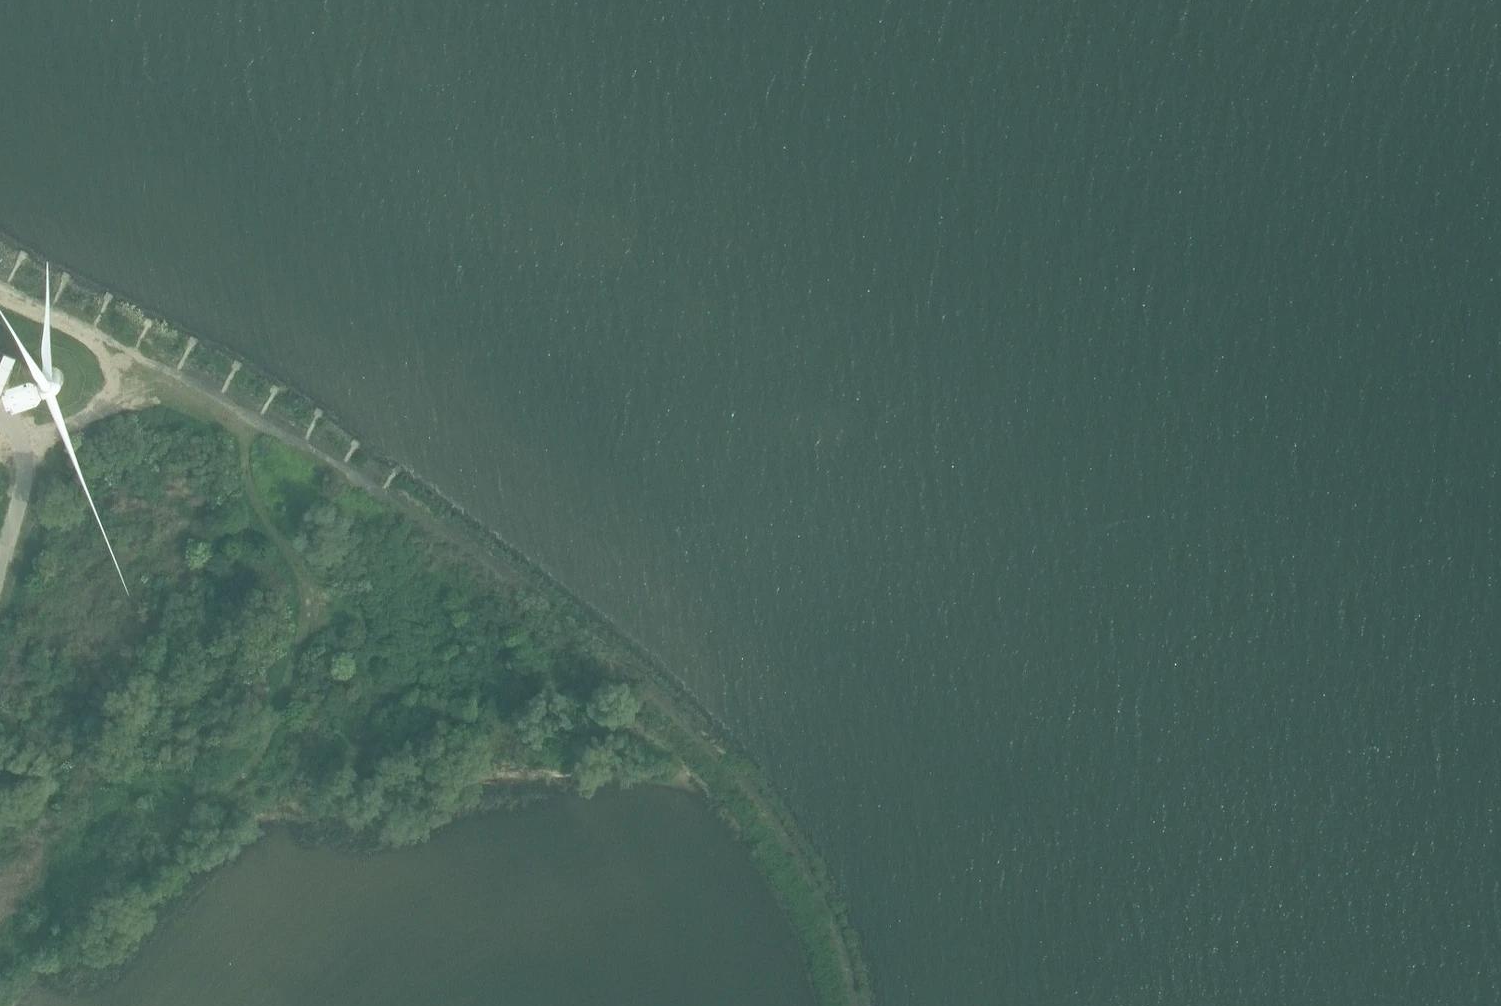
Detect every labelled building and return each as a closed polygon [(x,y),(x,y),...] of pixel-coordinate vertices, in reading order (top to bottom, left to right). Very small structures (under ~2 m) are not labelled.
[(56,383),(57,381),(58,378),(57,376),(56,374),(55,372),(52,371),(50,371),(48,371),(46,372),(44,374),(43,376),(43,379),(44,381),(45,383),(47,385),(49,385),(52,385),(54,384),(56,383)]
